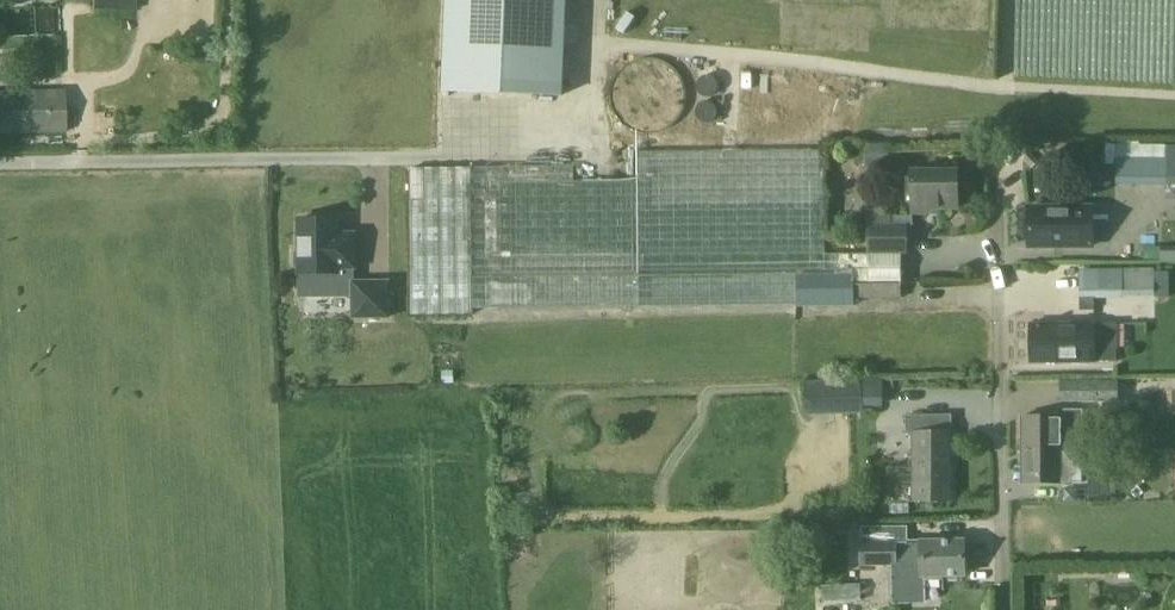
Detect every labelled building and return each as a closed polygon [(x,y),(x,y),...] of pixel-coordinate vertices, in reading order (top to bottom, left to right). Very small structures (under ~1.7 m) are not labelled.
[(136,9),(136,0),(98,0),(97,8),(136,9)] [(567,0),(447,0),(443,91),(563,96),(567,0)] [(689,100),(689,94),(689,87),(686,79),(682,72),(676,66),(671,62),(663,59),(655,57),(649,57),(637,60),(630,64),(625,69),(620,75),(617,81),(615,88),(615,96),(616,105),(618,111),(622,116),(628,123),(633,127),(640,130),(647,131),(655,132),(661,131),(667,129),(672,126),(679,120),(684,114),(687,108),(689,100)] [(66,89),(0,91),(0,134),(67,133),(66,89)] [(413,315),(797,307),(855,306),(855,299),(902,299),(902,253),(907,253),(906,225),(890,225),(890,211),(867,211),(868,226),(869,255),(826,255),(825,150),(638,152),(639,180),(574,182),(574,166),(411,169),(413,315)] [(1166,153),(1166,160),(1166,167),(1166,184),(1174,184),(1174,153),(1166,153)] [(958,208),(958,171),(912,172),(913,208),(958,208)] [(868,202),(880,202),(880,188),(868,188),(868,202)] [(1094,245),(1094,208),(1029,208),(1029,246),(1094,245)] [(339,218),(301,219),(301,251),(296,251),(296,268),(301,268),(301,273),(339,273),(339,267),(356,267),(356,234),(339,234),(339,218)] [(1083,298),(1121,297),(1120,271),(1082,272),(1083,298)] [(389,283),(350,283),(350,322),(389,322),(389,283)] [(1117,323),(1032,325),(1032,363),(1117,361),(1117,323)] [(808,379),(809,411),(884,409),(883,377),(808,379)] [(1061,380),(1061,402),(1119,400),(1119,380),(1061,380)] [(1024,417),(1024,438),(1046,438),(1046,446),(1062,446),(1062,451),(1083,451),(1083,410),(1058,410),(1058,416),(1024,417)] [(914,434),(914,483),(915,500),(952,500),(952,431),(935,431),(935,415),(907,415),(907,434),(914,434)] [(1046,438),(1024,438),(1025,483),(1062,483),(1062,451),(1062,446),(1046,446),(1046,438)] [(966,576),(965,541),(922,542),(922,543),(908,543),(908,528),(863,529),(864,565),(895,565),(896,603),(925,603),(925,580),(943,580),(943,577),(966,576)] [(862,599),(862,583),(823,584),(823,600),(862,599)]
